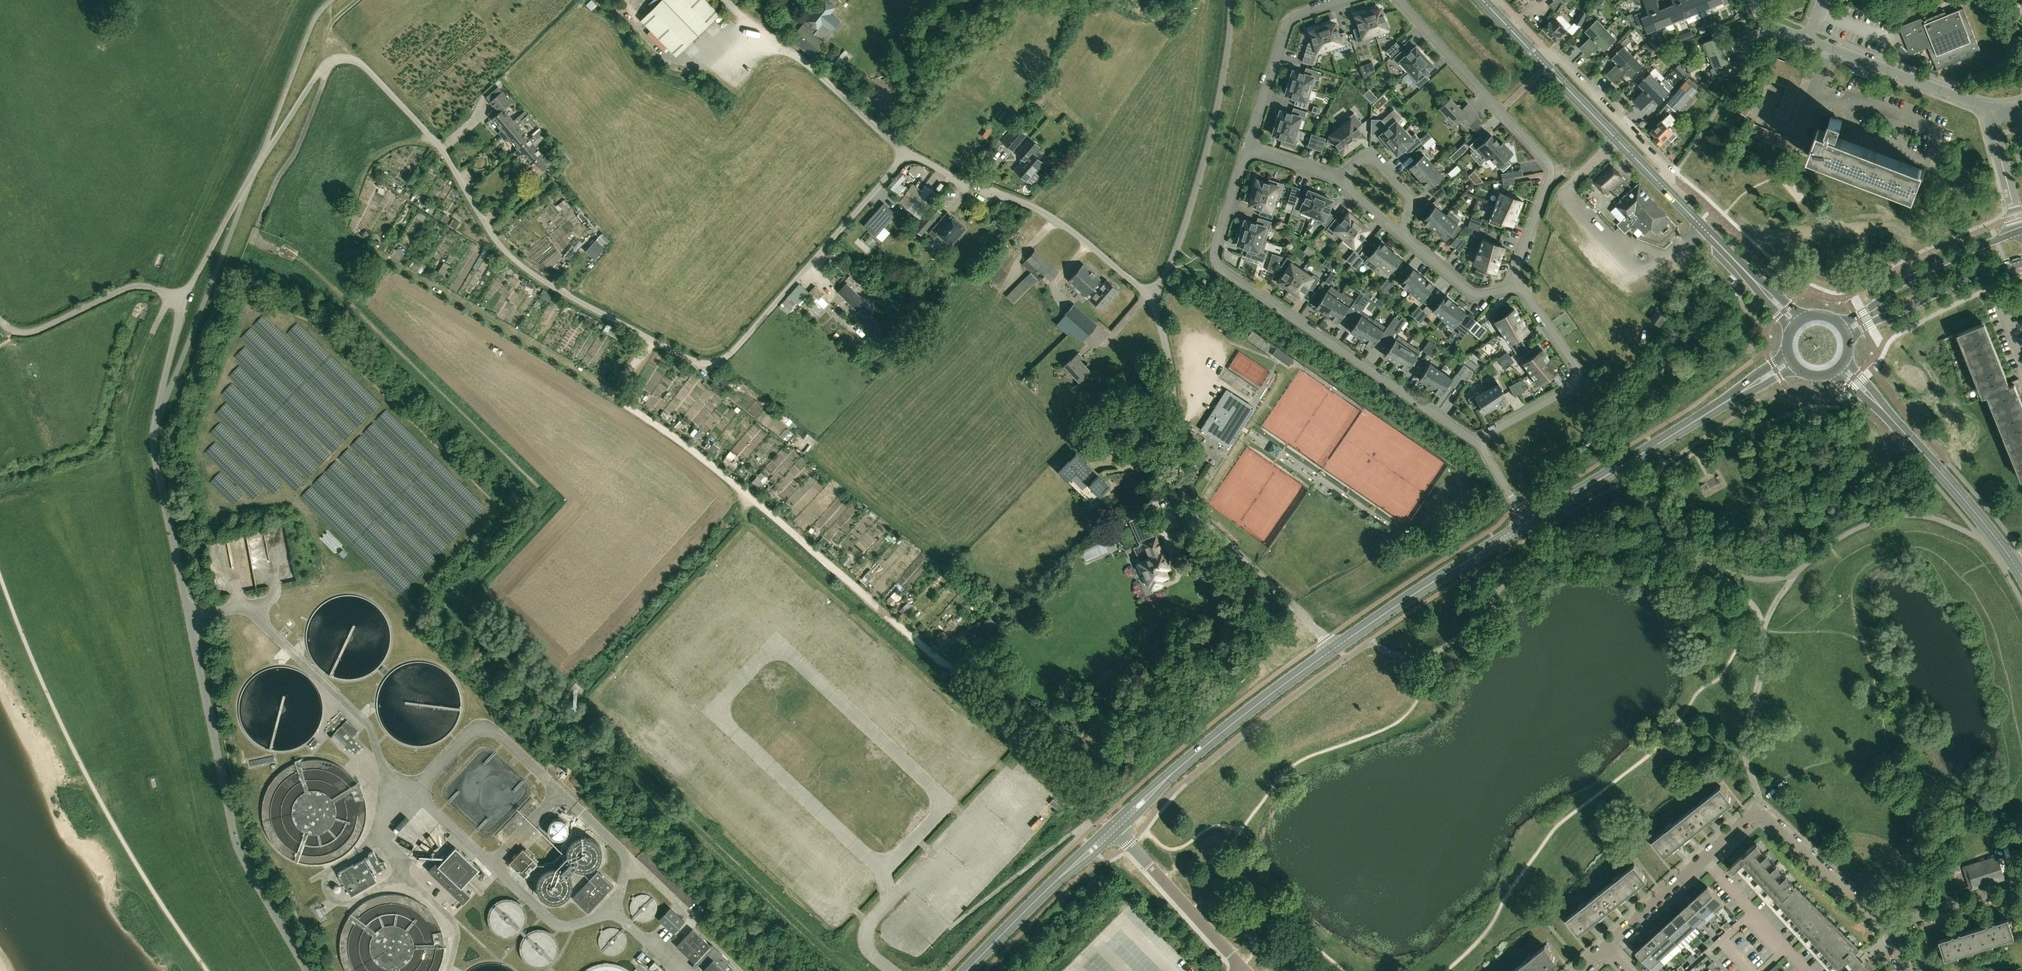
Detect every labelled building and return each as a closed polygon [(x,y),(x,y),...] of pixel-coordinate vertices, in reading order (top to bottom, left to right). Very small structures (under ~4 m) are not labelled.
[(676,56),(698,35),(664,0),(661,0),(641,20),(676,56)] [(698,35),(719,14),(706,0),(664,0),(698,35)] [(811,55),(823,41),(813,34),(816,30),(818,31),(823,24),(832,31),(841,21),(831,14),(837,7),(829,0),(822,0),(805,21),(806,21),(802,25),(803,25),(792,39),(811,55)] [(1557,10),(1560,12),(1566,2),(1563,0),(1561,0),(1555,9),(1557,10)] [(1661,27),(1650,0),(1644,0),(1649,14),(1643,16),(1641,12),(1635,15),(1640,28),(1645,26),(1648,32),(1661,27)] [(1661,27),(1674,22),(1667,6),(1660,9),(1657,0),(1650,0),(1661,27)] [(1667,6),(1674,22),(1686,17),(1679,0),(1673,0),(1674,4),(1667,6)] [(1686,17),(1699,12),(1694,0),(1679,0),(1686,17)] [(1699,12),(1711,7),(1708,0),(1694,0),(1699,12)] [(1724,13),(1731,11),(1728,4),(1722,7),(1724,13)] [(1589,8),(1583,5),(1575,22),(1580,25),(1589,8)] [(1964,8),(1959,10),(1946,15),(1945,11),(1929,17),(1948,65),(1981,52),(1964,8)] [(1376,9),(1368,11),(1375,32),(1387,28),(1384,20),(1385,19),(1383,14),(1382,14),(1380,9),(1376,10),(1376,9)] [(1359,27),(1353,29),(1357,42),(1365,40),(1364,38),(1375,35),(1375,32),(1368,11),(1360,13),(1361,15),(1357,16),(1358,22),(1357,22),(1359,27)] [(1635,20),(1634,16),(1632,13),(1627,15),(1631,22),(1635,20)] [(1556,40),(1568,29),(1555,16),(1544,27),(1556,40)] [(1910,53),(1928,46),(1938,69),(1948,65),(1929,17),(1926,18),(1926,16),(1900,26),(1910,53)] [(1579,47),(1584,52),(1603,33),(1607,28),(1598,18),(1586,30),(1591,36),(1579,47)] [(714,22),(710,26),(721,36),(724,32),(714,22)] [(1330,23),(1322,26),(1329,47),(1331,53),(1350,47),(1345,31),(1339,33),(1337,29),(1336,29),(1335,23),(1330,25),(1330,23)] [(1308,43),(1302,62),(1313,65),(1317,51),(1329,47),(1322,26),(1315,28),(1315,30),(1311,31),(1313,36),(1312,37),(1313,41),(1308,43)] [(1607,48),(1617,38),(1607,28),(1603,33),(1584,52),(1588,56),(1600,44),(1605,50),(1607,48)] [(1653,35),(1656,41),(1669,35),(1666,29),(1653,35)] [(1686,32),(1679,35),(1681,41),(1688,39),(1688,38),(1686,32)] [(1704,42),(1709,55),(1740,42),(1738,37),(1723,43),(1720,36),(1704,42)] [(1606,74),(1610,79),(1626,62),(1634,55),(1625,46),(1631,40),(1627,37),(1609,54),(1618,63),(1606,74)] [(1727,70),(1725,63),(1730,61),(1727,54),(1743,48),(1740,42),(1709,55),(1714,67),(1711,69),(1713,75),(1727,70)] [(1396,43),(1387,51),(1391,56),(1400,47),(1396,43)] [(1399,63),(1407,72),(1425,55),(1420,49),(1418,50),(1416,47),(1411,51),(1410,50),(1407,54),(1402,49),(1392,58),(1398,64),(1399,63)] [(851,53),(842,61),(846,66),(855,58),(851,53)] [(1414,81),(1419,87),(1429,78),(1425,74),(1429,70),(1428,69),(1432,65),(1429,62),(1430,61),(1425,55),(1407,72),(1415,80),(1414,81)] [(1644,65),(1634,55),(1626,62),(1610,79),(1615,83),(1626,71),(1632,77),(1644,65)] [(1781,59),(1776,57),(1775,57),(1771,68),(1776,70),(1781,59)] [(1786,61),(1781,59),(1776,70),(1779,71),(1782,72),(1786,61)] [(1791,63),(1786,61),(1782,72),(1785,73),(1787,74),(1791,63)] [(1796,65),(1791,63),(1787,74),(1791,75),(1792,76),(1796,65)] [(1687,72),(1679,64),(1674,70),(1682,78),(1687,72)] [(1801,67),(1796,65),(1792,76),(1797,77),(1801,67)] [(1290,74),(1288,82),(1311,89),(1315,78),(1319,79),(1321,72),(1306,67),(1304,73),(1299,71),(1299,72),(1293,71),(1292,75),(1290,74)] [(1803,80),(1807,69),(1801,67),(1797,77),(1803,80)] [(1775,82),(1779,71),(1776,70),(1771,68),(1767,77),(1770,79),(1770,80),(1775,82)] [(1780,84),(1785,73),(1782,72),(1779,71),(1775,82),(1780,84)] [(1633,101),(1637,105),(1654,88),(1660,82),(1651,72),(1647,76),(1644,73),(1636,81),(1644,89),(1633,101)] [(1767,84),(1770,80),(1770,79),(1767,77),(1760,73),(1757,77),(1767,84)] [(1789,80),(1791,75),(1787,74),(1785,73),(1780,84),(1787,87),(1787,85),(1789,80)] [(1797,77),(1792,76),(1791,75),(1789,80),(1801,85),(1803,80),(1797,77)] [(1754,82),(1764,89),(1767,84),(1757,77),(1754,82)] [(1801,85),(1789,80),(1787,85),(1799,90),(1801,85)] [(1311,89),(1288,82),(1285,90),(1287,90),(1286,94),(1291,96),(1291,97),(1296,99),(1294,105),(1307,109),(1310,101),(1308,101),(1311,89)] [(1670,92),(1660,82),(1654,88),(1637,105),(1641,109),(1653,98),(1659,104),(1670,92)] [(1691,87),(1685,82),(1681,86),(1667,103),(1678,112),(1692,95),(1688,92),(1691,87)] [(1751,87),(1761,93),(1764,89),(1754,82),(1751,87)] [(1787,85),(1787,87),(1785,91),(1797,95),(1799,90),(1787,85)] [(1748,91),(1758,98),(1761,93),(1751,87),(1748,91)] [(1745,96),(1755,103),(1758,98),(1748,91),(1745,96)] [(1797,95),(1785,91),(1783,96),(1795,100),(1797,95)] [(499,132),(502,136),(528,114),(525,111),(513,120),(505,110),(511,105),(502,94),(492,103),(500,112),(492,118),(501,129),(499,132)] [(1755,103),(1745,96),(1742,101),(1752,107),(1755,103)] [(1795,100),(1783,96),(1781,101),(1793,105),(1795,100)] [(1461,109),(1458,106),(1450,98),(1439,108),(1445,114),(1445,116),(1447,119),(1449,119),(1452,117),(1457,123),(1460,120),(1465,126),(1478,114),(1468,104),(1461,109)] [(1382,105),(1380,103),(1377,100),(1373,104),(1377,109),(1382,105)] [(1739,105),(1749,112),(1752,107),(1742,101),(1739,105)] [(1793,105),(1781,101),(1779,106),(1791,110),(1793,105)] [(1749,112),(1739,105),(1736,110),(1746,116),(1749,112)] [(1791,110),(1779,106),(1777,111),(1789,116),(1791,110)] [(1002,108),(996,116),(1001,120),(1007,112),(1002,108)] [(1280,116),(1278,115),(1276,122),(1296,129),(1300,117),(1304,118),(1306,112),(1294,108),(1292,114),(1287,112),(1286,113),(1281,111),(1280,116)] [(1396,122),(1399,119),(1402,117),(1394,109),(1382,119),(1389,127),(1385,131),(1381,135),(1384,139),(1383,140),(1388,145),(1404,131),(1396,122)] [(1789,116),(1777,111),(1775,116),(1787,121),(1789,116)] [(1914,196),(1919,182),(1924,169),(1831,133),(1832,130),(1838,132),(1842,120),(1835,117),(1836,114),(1827,111),(1825,116),(1830,118),(1826,128),(1827,128),(1826,131),(1818,128),(1808,155),(1914,196)] [(1349,119),(1339,126),(1341,128),(1354,146),(1360,141),(1359,139),(1363,137),(1360,132),(1360,131),(1357,127),(1362,124),(1354,113),(1348,117),(1349,119)] [(1662,143),(1668,137),(1671,141),(1677,135),(1674,132),(1680,126),(1674,120),(1676,118),(1671,113),(1663,120),(1662,120),(1658,124),(1659,125),(1653,132),(1657,136),(1655,137),(1662,143)] [(515,151),(519,149),(529,139),(520,127),(531,118),(528,114),(502,136),(506,140),(509,138),(518,148),(515,151)] [(1276,122),(1274,129),(1275,130),(1274,134),(1279,136),(1279,137),(1283,138),(1284,137),(1292,140),(1296,129),(1276,122)] [(1749,135),(1755,137),(1759,125),(1754,123),(1749,135)] [(1764,127),(1759,125),(1755,137),(1760,139),(1764,127)] [(1002,141),(1012,150),(1025,134),(1015,126),(1002,141)] [(1760,139),(1765,141),(1770,129),(1764,127),(1760,139)] [(1328,137),(1327,142),(1335,145),(1336,144),(1339,148),(1340,147),(1343,152),(1347,149),(1348,150),(1354,146),(1341,128),(1328,137)] [(537,139),(544,133),(541,129),(529,139),(519,149),(515,151),(519,156),(522,153),(531,164),(536,160),(544,169),(554,161),(546,150),(542,153),(533,143),(537,139)] [(1765,141),(1770,143),(1775,131),(1770,129),(1765,141)] [(1404,131),(1388,145),(1393,151),(1394,150),(1397,153),(1401,149),(1402,150),(1404,149),(1408,153),(1422,140),(1415,132),(1411,136),(1405,130),(1404,131)] [(1770,143),(1775,145),(1780,133),(1775,131),(1770,143)] [(1785,135),(1780,133),(1775,145),(1780,147),(1785,135)] [(1318,136),(1312,134),(1308,146),(1314,148),(1318,136)] [(1479,136),(1470,145),(1475,151),(1477,148),(1486,158),(1489,156),(1501,145),(1501,144),(1492,134),(1484,141),(1479,136)] [(545,147),(551,142),(544,135),(539,140),(545,147)] [(1780,147),(1786,149),(1790,137),(1785,135),(1780,147)] [(1321,150),(1325,138),(1319,136),(1315,149),(1321,150)] [(1423,144),(1427,149),(1436,141),(1432,136),(1423,144)] [(1786,149),(1791,151),(1795,139),(1790,137),(1786,149)] [(1022,163),(1015,170),(1027,181),(1043,163),(1032,154),(1039,146),(1030,138),(1017,153),(1021,157),(1020,158),(1021,162),(1022,163)] [(1800,141),(1795,139),(1791,151),(1796,153),(1800,141)] [(1501,145),(1489,156),(1498,166),(1513,153),(1503,142),(1501,144),(1501,145)] [(1454,161),(1468,148),(1464,143),(1450,157),(1454,161)] [(1424,154),(1409,167),(1418,178),(1433,165),(1424,154)] [(1610,161),(1591,178),(1607,196),(1626,179),(1610,161)] [(1428,188),(1441,177),(1442,175),(1433,165),(1418,178),(1428,188)] [(1452,177),(1461,169),(1457,165),(1448,173),(1452,177)] [(1501,174),(1502,180),(1514,177),(1513,171),(1501,174)] [(895,191),(905,180),(898,175),(889,186),(895,191)] [(1963,192),(1967,179),(1957,175),(1953,188),(1963,192)] [(1515,183),(1514,177),(1502,180),(1503,185),(1515,183)] [(1255,184),(1252,192),(1276,199),(1278,200),(1283,183),(1269,179),(1268,182),(1263,181),(1263,182),(1258,181),(1256,185),(1255,184)] [(1666,224),(1671,220),(1666,215),(1667,215),(1652,199),(1650,193),(1640,182),(1616,205),(1626,215),(1618,223),(1625,230),(1631,225),(1638,226),(1645,234),(1651,228),(1657,233),(1661,229),(1664,232),(1669,227),(1666,224)] [(920,218),(938,194),(925,184),(907,209),(920,218)] [(897,196),(901,199),(903,196),(907,191),(909,188),(905,186),(897,196)] [(1294,205),(1298,195),(1300,188),(1292,186),(1287,203),(1294,205)] [(1433,195),(1437,199),(1446,191),(1442,187),(1433,195)] [(559,200),(567,193),(564,189),(556,197),(559,200)] [(1321,195),(1321,194),(1313,191),(1313,192),(1309,191),(1306,196),(1305,196),(1304,198),(1298,195),(1294,205),(1291,213),(1299,216),(1301,210),(1312,215),(1321,195)] [(1252,192),(1250,200),(1252,200),(1250,204),(1256,206),(1255,207),(1260,209),(1259,214),(1272,218),(1274,211),(1272,210),(1276,199),(1252,192)] [(1500,192),(1495,204),(1518,213),(1522,200),(1500,192)] [(1327,199),(1328,198),(1321,195),(1312,215),(1311,217),(1323,222),(1322,223),(1325,226),(1334,216),(1328,211),(1330,206),(1329,206),(1331,201),(1327,199)] [(884,203),(864,225),(876,236),(896,213),(884,203)] [(1513,225),(1518,213),(1495,204),(1488,222),(1501,227),(1503,221),(1513,225)] [(940,212),(934,206),(914,229),(920,235),(940,212)] [(1435,206),(1423,221),(1434,230),(1446,215),(1435,206)] [(1446,215),(1434,230),(1444,239),(1448,234),(1453,238),(1461,227),(1457,224),(1460,220),(1449,211),(1446,215)] [(911,214),(908,212),(902,218),(906,221),(911,214)] [(1342,240),(1359,220),(1353,215),(1352,216),(1349,214),(1345,218),(1344,217),(1341,221),(1336,217),(1326,230),(1334,237),(1338,232),(1344,237),(1342,240)] [(1481,225),(1483,220),(1472,215),(1470,221),(1481,225)] [(938,221),(929,232),(934,237),(933,237),(944,247),(948,241),(951,244),(965,229),(951,216),(943,225),(938,221)] [(1240,232),(1261,238),(1266,240),(1272,222),(1258,218),(1256,223),(1251,222),(1251,223),(1246,221),(1244,225),(1243,225),(1240,232)] [(1365,225),(1359,220),(1342,240),(1357,253),(1368,241),(1363,237),(1365,235),(1364,234),(1368,230),(1364,227),(1365,225)] [(1479,231),(1481,225),(1470,221),(1467,227),(1479,231)] [(1244,247),(1248,248),(1245,256),(1264,262),(1267,253),(1264,252),(1267,241),(1266,240),(1261,238),(1240,232),(1238,239),(1240,240),(1238,244),(1244,246),(1244,247)] [(612,245),(601,235),(597,240),(596,239),(586,251),(595,259),(605,247),(607,248),(606,249),(608,251),(612,245)] [(1450,244),(1455,248),(1463,239),(1458,235),(1450,244)] [(1467,243),(1463,239),(1455,248),(1460,252),(1467,243)] [(1482,239),(1478,251),(1500,259),(1505,247),(1482,239)] [(1369,256),(1379,265),(1391,249),(1381,241),(1370,255),(1369,256)] [(983,252),(988,257),(998,247),(992,242),(983,252)] [(982,270),(996,284),(1007,272),(1003,268),(1013,258),(1004,248),(982,270)] [(1390,271),(1401,258),(1391,249),(1379,265),(1389,273),(1390,271)] [(1038,279),(1039,280),(1040,280),(1045,275),(1051,280),(1059,271),(1035,250),(1027,258),(1022,264),(1030,272),(1006,296),(1014,303),(1038,279)] [(1496,272),(1500,259),(1478,251),(1473,263),(1496,272)] [(1273,271),(1283,256),(1273,254),(1268,268),(1273,271)] [(564,266),(570,261),(563,255),(558,260),(564,266)] [(1356,269),(1363,260),(1359,256),(1351,265),(1356,269)] [(1289,289),(1303,269),(1293,262),(1294,261),(1287,257),(1280,268),(1285,271),(1282,276),(1283,276),(1279,281),(1283,284),(1282,285),(1289,289)] [(1069,280),(1088,297),(1102,282),(1100,280),(1101,279),(1083,264),(1069,280)] [(1401,283),(1411,292),(1424,276),(1414,268),(1402,282),(1401,283)] [(1303,269),(1289,289),(1295,294),(1296,293),(1300,295),(1303,290),(1304,291),(1307,287),(1312,290),(1320,279),(1313,274),(1312,276),(1303,269)] [(1329,285),(1336,275),(1331,272),(1324,281),(1329,285)] [(1422,298),(1434,285),(1424,276),(1411,292),(1421,300),(1422,298)] [(1379,288),(1383,292),(1391,283),(1386,279),(1379,288)] [(1104,283),(1102,282),(1088,297),(1101,309),(1119,290),(1107,280),(1104,283)] [(847,281),(838,289),(855,307),(864,299),(847,281)] [(798,304),(809,292),(800,283),(788,296),(779,306),(787,313),(796,303),(798,304)] [(1396,287),(1391,283),(1383,292),(1388,296),(1396,287)] [(1316,307),(1326,315),(1342,293),(1331,285),(1316,307)] [(1337,322),(1353,298),(1343,291),(1342,293),(1326,315),(1337,322)] [(1353,302),(1358,305),(1365,296),(1360,292),(1353,302)] [(821,300),(829,311),(835,306),(827,295),(821,300)] [(1433,310),(1443,319),(1456,304),(1446,295),(1434,309),(1433,310)] [(1363,309),(1370,299),(1365,296),(1358,305),(1363,309)] [(1431,309),(1439,300),(1434,296),(1427,305),(1431,309)] [(1074,304),(1065,314),(1088,334),(1097,324),(1074,304)] [(1454,326),(1466,312),(1456,304),(1443,319),(1453,327),(1454,325),(1454,326)] [(1411,315),(1415,319),(1423,310),(1418,306),(1411,315)] [(870,318),(871,317),(862,308),(856,313),(871,328),(876,324),(870,318)] [(1494,322),(1502,332),(1521,319),(1514,308),(1494,322)] [(1667,316),(1657,308),(1650,319),(1660,326),(1667,316)] [(1350,331),(1361,339),(1374,320),(1374,319),(1363,312),(1350,331)] [(1388,326),(1393,330),(1400,320),(1395,316),(1388,326)] [(1464,326),(1469,330),(1477,321),(1472,317),(1464,326)] [(1361,339),(1372,346),(1385,326),(1374,319),(1374,320),(1361,339)] [(1529,330),(1521,319),(1502,332),(1509,343),(1529,330)] [(1405,323),(1400,320),(1393,330),(1398,333),(1405,323)] [(1473,334),(1481,325),(1477,321),(1469,330),(1473,334)] [(1960,332),(1985,396),(1987,395),(2021,480),(2021,401),(2019,393),(2020,392),(2019,381),(2008,386),(1982,323),(1960,332)] [(872,341),(873,341),(880,334),(876,330),(869,337),(872,341)] [(1395,341),(1385,355),(1395,363),(1407,346),(1409,343),(1399,335),(1396,339),(1395,341)] [(1422,350),(1427,354),(1434,344),(1429,340),(1422,350)] [(1407,346),(1395,363),(1406,370),(1416,355),(1417,354),(1420,350),(1409,343),(1407,346)] [(1439,347),(1434,344),(1427,354),(1432,357),(1439,347)] [(1525,347),(1516,353),(1519,358),(1528,351),(1525,347)] [(1294,359),(1290,357),(1277,348),(1272,355),(1289,366),(1294,359)] [(1441,348),(1436,357),(1442,360),(1447,351),(1441,348)] [(1523,363),(1530,374),(1550,360),(1542,349),(1523,363)] [(1498,358),(1501,363),(1511,356),(1507,351),(1498,358)] [(1079,381),(1090,371),(1080,360),(1083,357),(1078,352),(1064,365),(1079,381)] [(1557,371),(1550,360),(1530,374),(1537,384),(1557,371)] [(1468,365),(1475,370),(1477,366),(1471,361),(1468,365)] [(1429,365),(1419,379),(1430,387),(1441,370),(1431,363),(1429,365)] [(1464,364),(1457,374),(1462,378),(1469,368),(1464,364)] [(1473,371),(1469,368),(1462,378),(1467,381),(1473,371)] [(1441,370),(1430,387),(1440,394),(1451,379),(1450,379),(1452,378),(1441,370)] [(1084,384),(1092,379),(1089,375),(1082,379),(1084,384)] [(1496,379),(1484,385),(1486,389),(1496,406),(1507,400),(1499,385),(1496,379)] [(1520,394),(1525,391),(1519,380),(1514,383),(1520,394)] [(1514,397),(1520,394),(1514,383),(1509,386),(1514,397)] [(1249,403),(1226,389),(1201,429),(1223,444),(1249,403)] [(1475,395),(1469,399),(1473,407),(1480,404),(1484,413),(1496,406),(1486,389),(1475,395)] [(1441,407),(1451,416),(1461,405),(1450,396),(1441,407)] [(1060,467),(1057,470),(1068,481),(1076,489),(1091,504),(1110,485),(1098,474),(1086,462),(1076,452),(1060,467)] [(1144,515),(1130,521),(1140,543),(1140,544),(1143,543),(1148,556),(1139,560),(1137,561),(1138,563),(1143,573),(1143,575),(1147,583),(1148,585),(1149,585),(1151,589),(1154,587),(1161,584),(1164,583),(1162,579),(1169,576),(1166,570),(1171,567),(1163,549),(1156,535),(1153,536),(1144,515)] [(874,569),(879,576),(892,566),(887,559),(874,569)] [(358,731),(347,720),(331,737),(345,751),(348,749),(354,755),(362,746),(353,737),(358,731)] [(1733,801),(1721,785),(1687,812),(1699,828),(1733,801)] [(1049,803),(1058,811),(1062,806),(1053,798),(1049,803)] [(1665,855),(1699,828),(1687,812),(1652,840),(1665,855)] [(551,836),(553,838),(555,839),(558,839),(561,839),(563,838),(566,837),(568,834),(569,832),(569,830),(569,827),(568,825),(567,824),(566,822),(564,820),(562,819),(559,819),(556,819),(554,820),(552,822),(550,823),(549,826),(548,829),(549,832),(549,834),(551,836)] [(1744,863),(1750,869),(1768,853),(1757,842),(1730,867),(1734,871),(1744,863)] [(429,870),(463,903),(470,896),(462,887),(479,869),(456,847),(438,865),(436,863),(429,870)] [(523,849),(509,863),(524,877),(538,863),(523,849)] [(338,872),(351,895),(377,881),(373,874),(387,866),(383,859),(380,861),(373,850),(368,853),(370,855),(354,865),(353,863),(338,872)] [(1778,864),(1768,853),(1750,869),(1760,880),(1778,864)] [(1976,861),(1968,864),(1947,870),(1956,897),(2008,880),(2001,853),(1976,861)] [(414,856),(409,861),(417,872),(423,868),(414,856)] [(1635,863),(1601,890),(1613,906),(1647,879),(1635,863)] [(1788,875),(1778,864),(1760,880),(1769,891),(1788,875)] [(614,886),(598,871),(598,870),(573,897),(583,907),(588,912),(614,886)] [(1797,885),(1788,875),(1769,891),(1779,901),(1797,885)] [(345,890),(341,882),(336,885),(340,893),(345,890)] [(1807,896),(1797,885),(1779,901),(1789,912),(1807,896)] [(1725,905),(1708,887),(1699,895),(1716,913),(1725,905)] [(1579,933),(1613,906),(1601,890),(1566,918),(1579,933)] [(659,912),(660,908),(659,905),(658,902),(656,898),(654,896),(651,893),(648,892),(645,892),(642,891),(638,892),(635,893),(632,895),(630,897),(628,900),(626,903),(626,906),(625,909),(626,913),(627,916),(628,918),(631,921),(633,923),(637,925),(640,925),(644,926),(647,925),(650,924),(652,923),(655,920),(657,918),(658,915),(659,912)] [(1699,895),(1690,903),(1703,918),(1712,910),(1715,913),(1716,913),(1699,895)] [(1789,912),(1799,923),(1817,906),(1807,896),(1789,912)] [(527,923),(528,919),(527,915),(526,911),(524,907),(521,904),(517,901),(514,900),(510,899),(506,899),(503,899),(499,901),(496,903),(492,906),(490,909),(488,912),(487,916),(487,920),(488,924),(489,927),(491,931),(494,934),(498,937),(501,939),(505,939),(509,939),(512,939),(516,937),(520,935),(523,933),(524,930),(526,927),(527,923)] [(1690,903),(1681,911),(1696,927),(1697,927),(1695,925),(1703,918),(1690,903)] [(1828,916),(1817,906),(1799,923),(1808,933),(1828,916)] [(670,907),(659,919),(673,933),(685,921),(670,907)] [(1681,911),(1672,919),(1687,935),(1696,927),(1681,911)] [(1838,926),(1828,916),(1808,933),(1818,944),(1838,926)] [(2015,936),(2009,918),(2008,917),(1996,921),(1995,920),(1993,921),(1993,922),(1989,924),(1989,922),(1986,923),(1986,924),(1974,928),(1980,947),(2015,936)] [(1672,919),(1664,927),(1679,944),(1687,935),(1672,919)] [(628,946),(629,942),(629,939),(627,935),(626,932),(623,928),(621,927),(617,925),(614,924),(610,924),(606,924),(603,926),(600,927),(598,929),(595,933),(594,936),(593,939),(593,942),(594,946),(595,949),(596,952),(599,955),(601,957),(605,958),(608,959),(612,959),(616,959),(619,957),(624,954),(626,951),(627,949),(628,946)] [(1848,936),(1838,926),(1818,944),(1828,955),(1848,936)] [(1664,927),(1655,935),(1670,952),(1679,944),(1664,927)] [(1939,939),(1945,959),(1980,947),(1974,928),(1961,932),(1961,931),(1958,932),(1959,933),(1955,935),(1954,933),(1952,934),(1952,935),(1939,939)] [(559,953),(560,949),(559,946),(558,942),(556,938),(553,935),(550,932),(546,930),(542,930),(538,929),(535,930),(531,931),(527,934),(525,936),(522,939),(521,943),(520,946),(520,950),(520,954),(522,958),(524,961),(527,964),(530,967),(533,968),(537,969),(541,969),(545,969),(549,967),(552,965),(554,963),(556,960),(558,957),(559,953)] [(729,963),(730,961),(712,944),(711,946),(693,929),(686,936),(680,929),(676,934),(682,940),(677,946),(695,963),(692,966),(698,970),(738,970),(729,963)] [(1655,935),(1646,944),(1661,960),(1670,952),(1655,935)] [(1848,936),(1828,955),(1840,968),(1846,962),(1853,969),(1851,970),(1873,970),(1856,953),(1861,948),(1848,936)] [(1755,967),(1762,963),(1745,938),(1739,943),(1755,967)] [(1762,939),(1754,946),(1767,960),(1775,953),(1762,939)] [(1652,968),(1661,960),(1646,944),(1637,952),(1652,968)] [(1664,960),(1669,966),(1687,950),(1681,944),(1664,960)] [(1512,970),(1544,970),(1558,961),(1545,945),(1512,970)] [(639,963),(647,970),(664,970),(663,969),(655,961),(653,963),(651,962),(650,964),(651,965),(649,967),(642,961),(639,963)]
